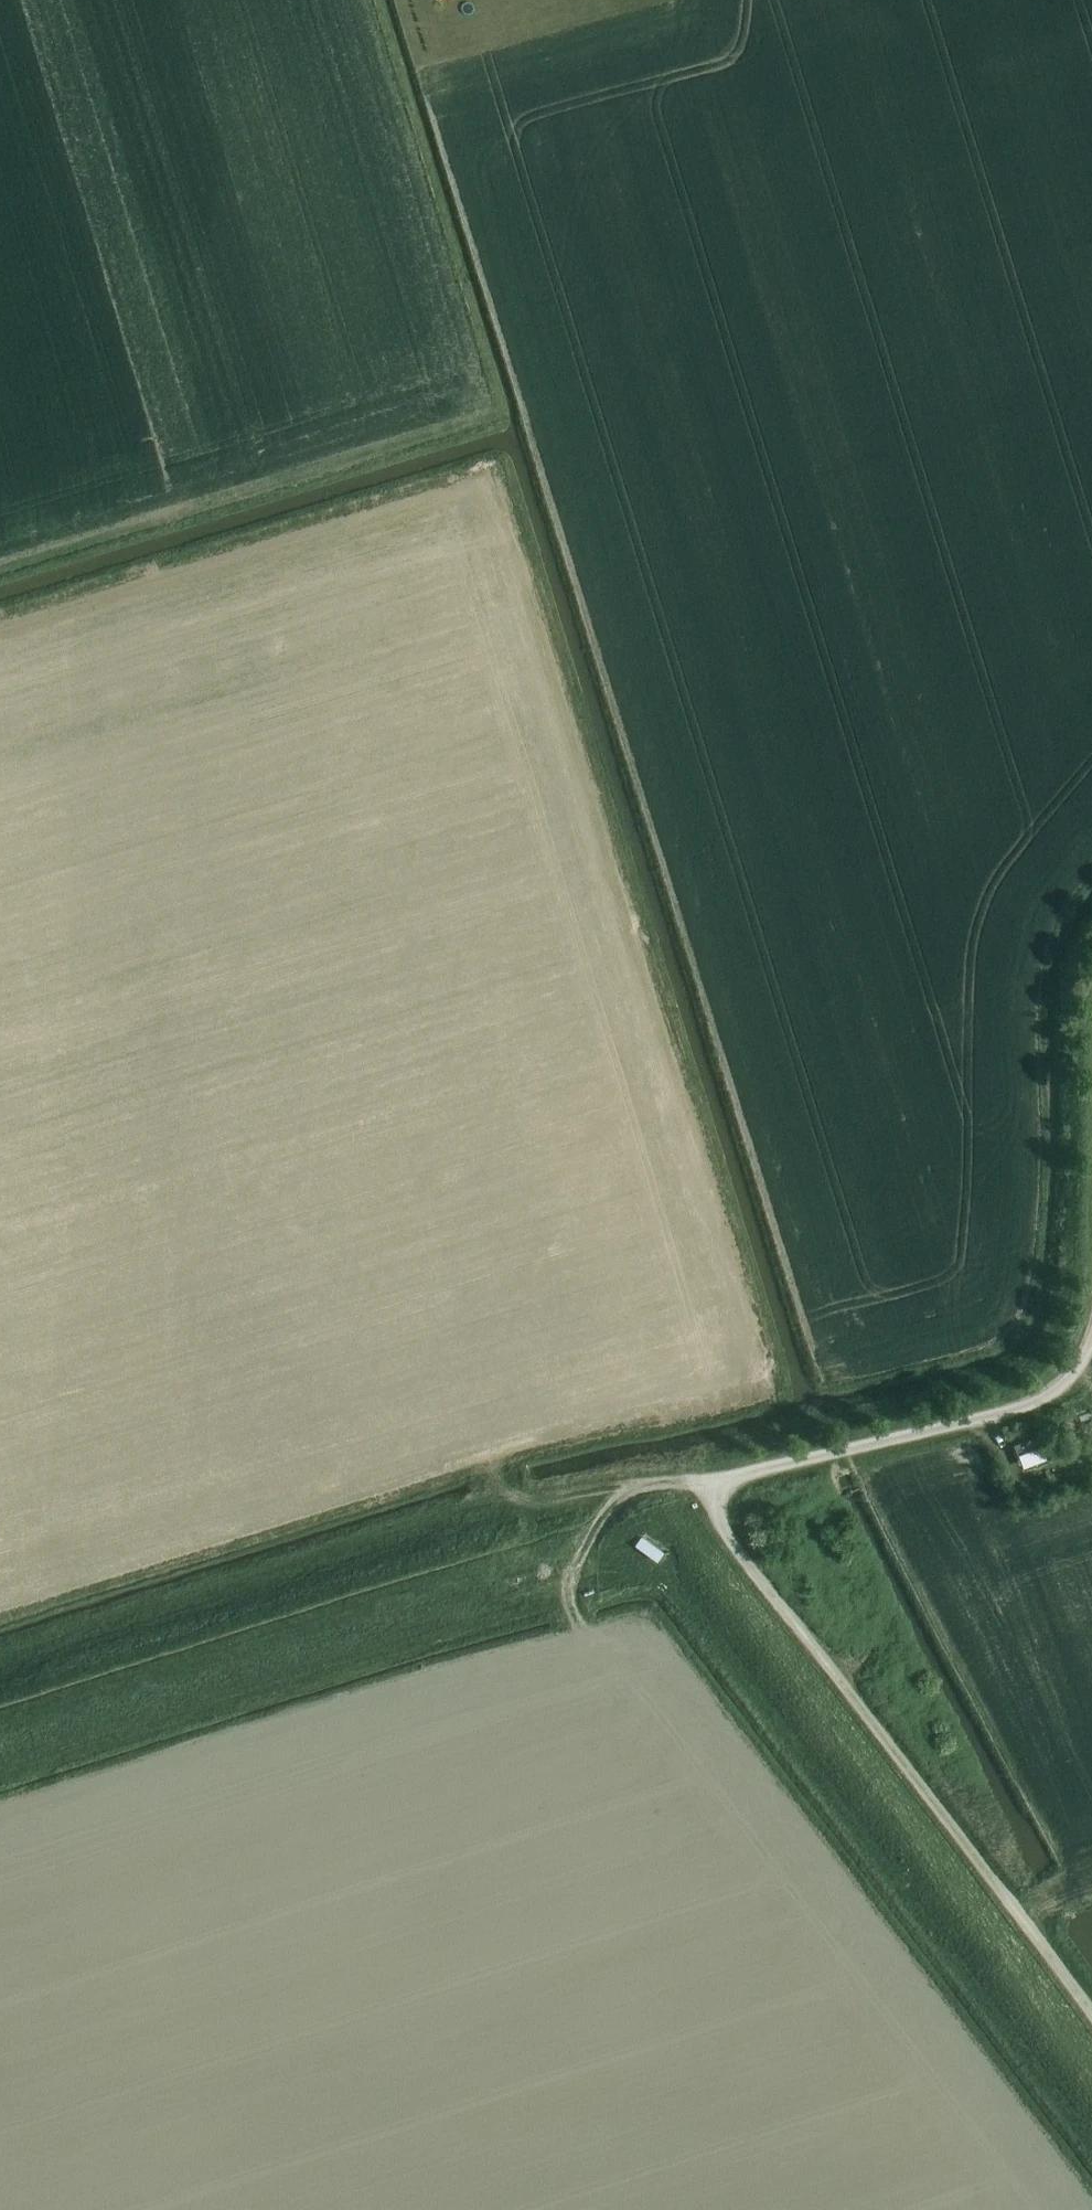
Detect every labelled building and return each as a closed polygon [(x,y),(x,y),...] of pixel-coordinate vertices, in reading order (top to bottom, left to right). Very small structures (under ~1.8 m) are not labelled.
[(1012,1514),(1091,1487),(1091,1430),(1083,1403),(980,1439),(1012,1514)]
